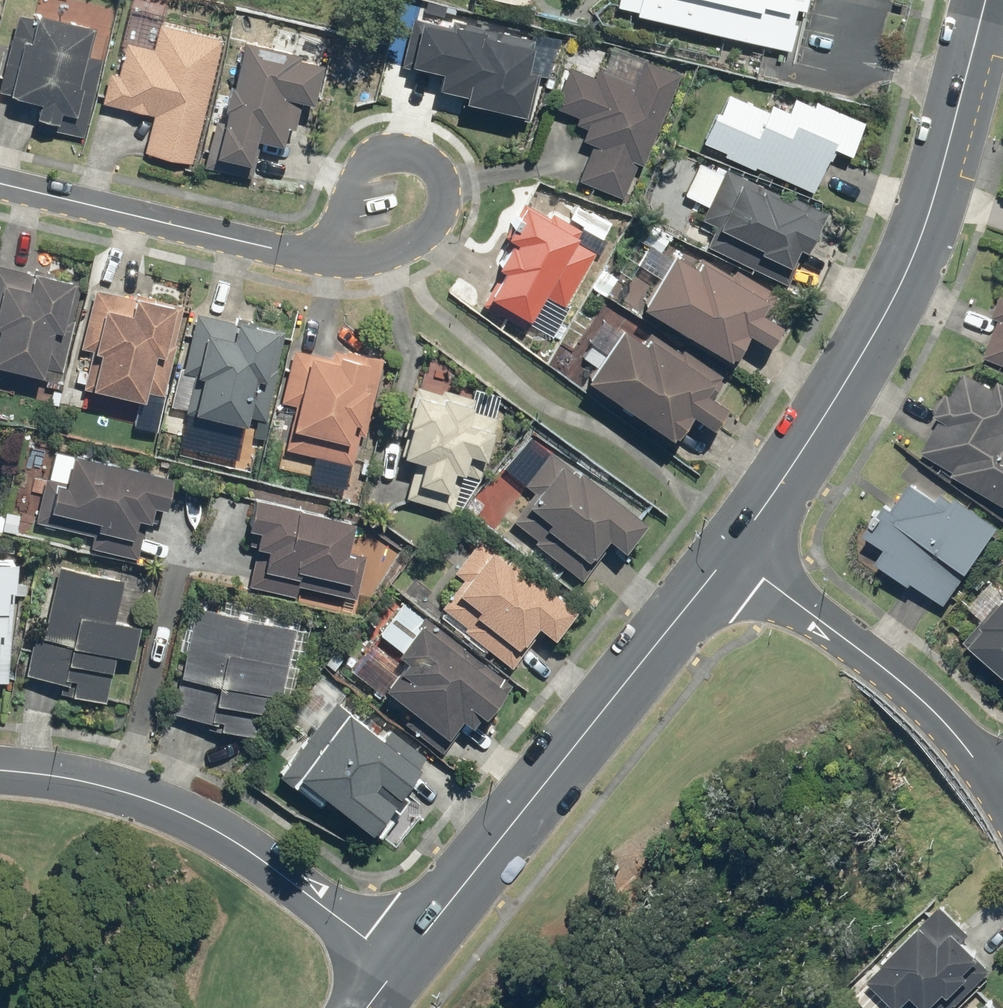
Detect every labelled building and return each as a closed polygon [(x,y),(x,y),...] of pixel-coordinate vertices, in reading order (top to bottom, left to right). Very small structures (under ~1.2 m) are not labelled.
[(622,7),(785,50),(798,0),(624,0),(622,7)] [(75,114),(82,83),(78,82),(92,23),(37,10),(34,24),(11,19),(0,65),(0,89),(47,100),(42,120),(56,123),(59,110),(75,114)] [(465,92),(463,101),(481,105),(480,111),(537,123),(554,42),(407,10),(395,62),(440,72),(437,86),(465,92)] [(219,35),(137,18),(132,42),(124,41),(118,72),(107,69),(101,99),(153,110),(144,156),(192,166),(219,35)] [(322,59),(243,36),(231,81),(227,80),(203,164),(248,177),(259,139),(280,145),(286,123),(293,125),(301,99),(310,102),(322,59)] [(678,69),(646,56),(636,82),(594,65),(590,76),(566,66),(551,104),(577,114),(575,121),(582,123),(578,134),(591,140),(575,179),(625,200),(678,69)] [(751,163),(810,192),(833,145),(835,141),(766,107),(729,89),(704,142),(722,151),(720,156),(748,170),(751,163)] [(705,243),(785,284),(794,267),(789,265),(799,245),(803,248),(821,213),(740,173),(733,186),(717,178),(698,217),(714,225),(705,243)] [(542,294),(566,307),(597,247),(574,235),(579,224),(525,196),(490,262),(499,266),(479,304),(525,328),(542,294)] [(636,309),(729,360),(745,331),(767,342),(780,319),(760,309),(769,292),(698,254),(694,262),(669,248),(636,309)] [(41,374),(53,326),(64,328),(75,278),(0,260),(0,364),(41,374)] [(176,305),(94,283),(77,346),(83,347),(74,380),(145,399),(158,351),(164,352),(176,305)] [(1002,294),(993,314),(1000,317),(988,346),(1002,353),(1002,294)] [(275,328),(197,311),(184,368),(195,370),(186,410),(247,423),(257,376),(265,377),(275,328)] [(578,382),(668,443),(689,412),(710,426),(725,404),(705,390),(714,377),(648,332),(644,339),(619,322),(578,382)] [(283,445),(353,463),(362,429),(368,431),(387,360),(329,345),(327,354),(293,346),(280,397),(294,401),(283,445)] [(933,417),(939,420),(922,448),(1002,498),(1002,381),(980,367),(961,397),(949,390),(933,417)] [(448,493),(454,468),(464,470),(468,451),(485,455),(491,427),(465,421),(470,398),(416,386),(400,454),(416,457),(407,495),(452,505),(454,495),(448,493)] [(89,545),(138,557),(141,542),(132,540),(138,514),(147,517),(150,504),(165,507),(173,473),(70,448),(63,477),(44,472),(33,519),(92,533),(89,545)] [(510,520),(584,578),(596,563),(590,558),(607,536),(623,548),(645,519),(576,466),(574,469),(551,452),(526,484),(533,490),(510,520)] [(882,543),(873,558),(909,581),(913,574),(950,598),(999,523),(965,500),(957,513),(907,481),(892,506),(886,502),(866,532),(882,543)] [(255,545),(248,585),(297,593),(298,584),(353,593),(360,552),(350,551),(356,517),(253,499),(245,543),(255,545)] [(461,577),(432,612),(484,655),(489,648),(511,666),(526,648),(520,643),(538,622),(553,635),(576,608),(530,569),(527,574),(482,536),(453,570),(461,577)] [(6,682),(15,558),(0,557),(0,682),(6,682)] [(35,629),(24,669),(69,682),(66,692),(106,703),(120,653),(134,657),(142,628),(113,620),(124,582),(58,564),(40,630),(35,629)] [(968,640),(1002,671),(1002,600),(968,640)] [(194,603),(173,709),(211,717),(209,729),(259,739),(268,695),(288,699),(295,664),(287,662),(295,623),(194,603)] [(378,699),(441,753),(453,739),(447,735),(462,718),(470,724),(508,680),(428,610),(399,644),(409,652),(383,682),(389,687),(378,699)] [(326,793),(378,834),(407,797),(398,790),(425,755),(391,728),(385,736),(336,697),(279,771),(319,802),(326,793)] [(945,990),(952,997),(975,972),(970,967),(983,953),(967,938),(973,932),(940,902),(872,973),(901,1002),(912,991),(928,1007),(945,990)] [(989,997),(978,1007),(1000,1007),(989,997)]
